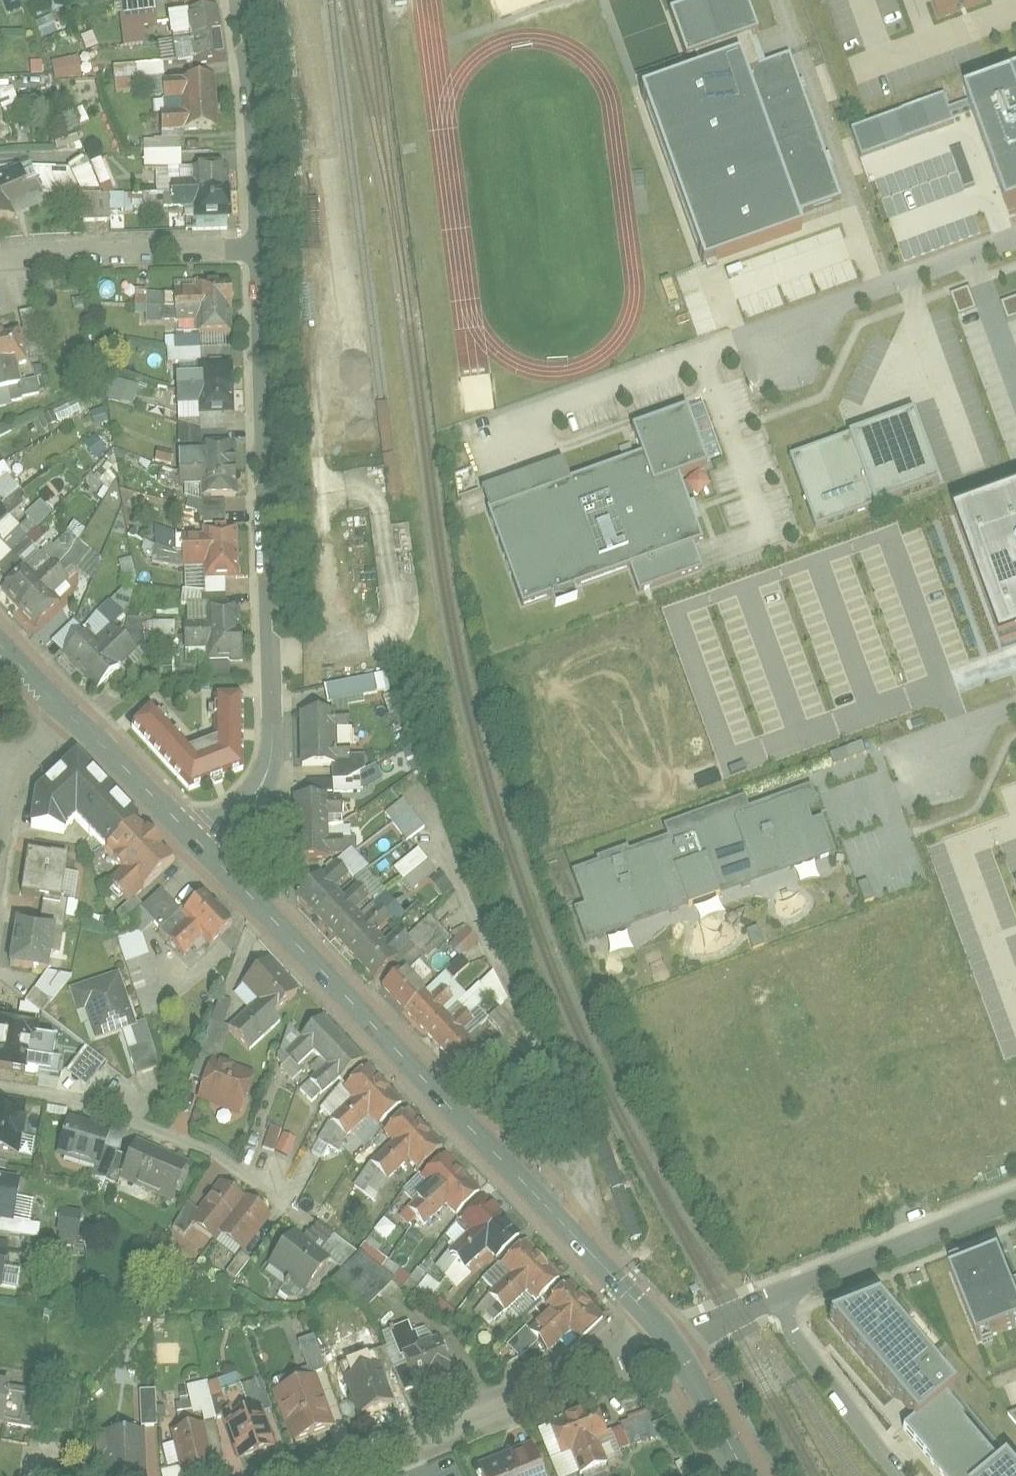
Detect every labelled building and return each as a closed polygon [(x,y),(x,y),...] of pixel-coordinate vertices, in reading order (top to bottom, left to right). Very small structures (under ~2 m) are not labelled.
[(763,63),(752,33),(756,31),(745,0),(696,0),(663,12),(681,60),(692,56),(696,67),(631,91),(696,266),(801,227),(795,212),(841,195),(788,54),(763,63)] [(940,13),(974,0),(935,0),(940,13)] [(223,61),(214,8),(182,13),(191,66),(223,61)] [(54,80),(82,75),(78,56),(51,61),(54,80)] [(136,78),(163,77),(163,64),(113,66),(114,91),(137,91),(136,78)] [(163,113),(163,126),(180,125),(181,131),(209,129),(205,78),(178,79),(179,84),(161,85),(162,101),(179,100),(180,112),(163,113)] [(1010,213),(1015,211),(1015,80),(968,97),(975,115),(1010,213)] [(101,158),(91,161),(100,186),(110,182),(101,158)] [(225,215),(221,166),(193,168),(194,181),(175,183),(177,207),(196,206),(196,218),(225,215)] [(16,219),(0,182),(0,226),(16,219)] [(856,275),(840,226),(793,241),(807,286),(815,284),(816,288),(856,275)] [(727,269),(746,315),(765,307),(762,300),(769,297),(753,259),(727,269)] [(235,309),(233,282),(194,285),(197,337),(226,335),(224,310),(235,309)] [(958,315),(975,309),(967,288),(950,294),(958,315)] [(0,332),(0,391),(17,386),(10,365),(22,361),(11,328),(0,332)] [(233,362),(197,364),(200,415),(236,413),(233,362)] [(107,400),(134,403),(136,382),(108,380),(107,400)] [(687,406),(632,426),(643,455),(569,482),(562,462),(479,491),(521,607),(553,596),(557,607),(577,600),(573,588),(626,569),(636,596),(703,571),(694,545),(702,542),(678,474),(708,463),(687,406)] [(849,432),(792,452),(817,524),(939,482),(914,410),(849,432)] [(232,445),(200,446),(203,498),(234,496),(232,445)] [(956,520),(1002,647),(1015,642),(1015,498),(956,520)] [(234,526),(200,527),(201,536),(181,537),(182,566),(203,565),(204,580),(236,579),(234,526)] [(154,545),(150,562),(175,568),(179,551),(154,545)] [(2,587),(33,627),(58,609),(47,595),(67,579),(55,563),(34,578),(26,568),(2,587)] [(236,654),(232,607),(204,609),(207,656),(236,654)] [(152,641),(172,640),(171,620),(151,622),(152,641)] [(85,636),(63,654),(95,692),(115,675),(111,669),(132,652),(113,628),(93,645),(85,636)] [(152,708),(130,726),(189,791),(243,771),(244,699),(216,699),(217,741),(189,750),(152,708)] [(301,715),(302,767),(335,766),(334,762),(349,761),(349,717),(334,717),(334,714),(301,715)] [(862,743),(829,753),(831,761),(864,751),(862,743)] [(69,818),(96,849),(99,847),(129,820),(71,755),(39,783),(29,791),(24,826),(58,831),(59,827),(69,818)] [(583,905),(573,908),(586,943),(836,852),(822,815),(813,819),(809,807),(818,804),(811,785),(750,807),(745,794),(662,825),(666,836),(628,850),(626,845),(594,856),(596,861),(570,870),(583,905)] [(325,796),(293,798),(297,862),(328,861),(325,796)] [(402,798),(384,812),(405,840),(423,826),(402,798)] [(171,865),(129,820),(99,847),(122,871),(110,882),(125,898),(139,886),(143,890),(171,865)] [(392,866),(410,890),(435,872),(417,848),(392,866)] [(58,898),(64,858),(22,852),(16,893),(58,898)] [(300,904),(371,979),(394,958),(323,882),(300,904)] [(199,934),(210,946),(226,931),(195,898),(180,912),(161,892),(142,910),(180,951),(199,934)] [(13,924),(6,967),(42,973),(49,929),(13,924)] [(453,934),(459,952),(477,945),(470,928),(453,934)] [(120,940),(145,1022),(167,1015),(142,933),(120,940)] [(296,1007),(259,965),(240,982),(258,1003),(230,1028),(249,1049),(296,1007)] [(380,988),(469,1078),(492,1056),(403,965),(380,988)] [(95,1039),(120,1030),(137,1077),(161,1068),(145,1022),(135,1025),(117,975),(69,993),(77,1014),(84,1011),(95,1039)] [(357,1065),(318,1022),(301,1038),(303,1040),(288,1054),(298,1064),(312,1052),(325,1066),(310,1080),(321,1092),(337,1078),(340,1081),(357,1065)] [(38,1028),(0,1024),(0,1069),(23,1071),(25,1050),(35,1051),(38,1028)] [(65,1070),(84,1087),(104,1063),(85,1047),(65,1070)] [(224,1110),(240,1116),(254,1082),(210,1065),(196,1099),(224,1110)] [(397,1109),(363,1071),(344,1088),(355,1101),(332,1122),(346,1137),(369,1116),(378,1126),(397,1109)] [(0,1114),(0,1153),(15,1155),(20,1116),(0,1114)] [(436,1152),(402,1114),(383,1131),(394,1144),(372,1164),(385,1179),(408,1159),(417,1168),(436,1152)] [(63,1126),(55,1155),(103,1168),(111,1139),(63,1126)] [(262,1146),(290,1157),(298,1138),(270,1126),(262,1146)] [(124,1147),(112,1178),(175,1201),(187,1169),(124,1147)] [(474,1195),(440,1157),(421,1174),(432,1188),(409,1208),(423,1223),(446,1202),(455,1212),(474,1195)] [(9,1221),(14,1184),(0,1181),(0,1219),(9,1221)] [(264,1213),(221,1185),(197,1222),(240,1250),(264,1213)] [(514,1239),(480,1201),(461,1219),(473,1232),(450,1252),(463,1267),(487,1246),(495,1256),(514,1239)] [(79,1242),(81,1211),(57,1209),(55,1240),(79,1242)] [(327,1265),(292,1241),(273,1268),(308,1292),(327,1265)] [(553,1284),(519,1246),(500,1263),(511,1276),(489,1297),(502,1312),(525,1291),(534,1301),(553,1284)] [(233,1279),(248,1261),(239,1253),(224,1271),(233,1279)] [(944,1272),(970,1343),(1015,1326),(1015,1319),(993,1254),(944,1272)] [(356,1257),(332,1286),(367,1314),(390,1285),(356,1257)] [(597,1322),(563,1284),(544,1301),(556,1314),(533,1334),(546,1349),(570,1329),(578,1338),(597,1322)] [(943,1389),(867,1300),(820,1319),(906,1420),(943,1389)] [(307,1375),(323,1369),(313,1335),(296,1341),(307,1375)] [(434,1343),(401,1356),(412,1382),(421,1378),(427,1392),(450,1383),(434,1343)] [(369,1370),(342,1381),(357,1419),(384,1408),(369,1370)] [(236,1377),(184,1385),(186,1400),(174,1402),(177,1423),(214,1417),(210,1391),(237,1387),(236,1377)] [(322,1430),(304,1381),(275,1392),(294,1441),(322,1430)] [(138,1426),(155,1426),(154,1389),(137,1390),(138,1426)] [(595,1408),(550,1426),(566,1468),(577,1464),(581,1475),(607,1465),(598,1442),(607,1439),(595,1408)] [(229,1423),(240,1458),(260,1451),(249,1417),(240,1420),(229,1423)] [(171,1433),(180,1473),(204,1467),(195,1428),(171,1433)] [(108,1475),(139,1475),(137,1433),(106,1435),(108,1475)] [(530,1447),(479,1467),(483,1475),(542,1475),(530,1447)] [(979,1475),(1015,1475),(1001,1457),(979,1475)] [(159,1472),(160,1475),(179,1475),(177,1468),(159,1472)]
